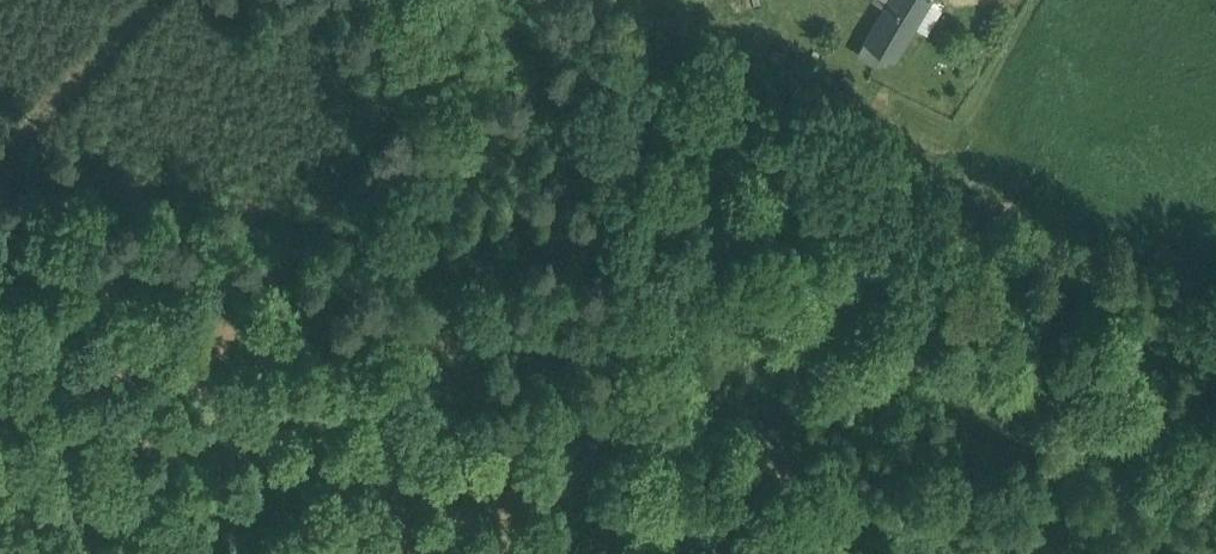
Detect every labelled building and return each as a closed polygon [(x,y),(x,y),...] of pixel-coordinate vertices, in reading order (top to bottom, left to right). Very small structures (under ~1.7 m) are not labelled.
[(866,40),(889,54),(894,57),(928,0),(889,0),(866,40)] [(889,54),(866,40),(859,52),(882,66),(889,54)]
